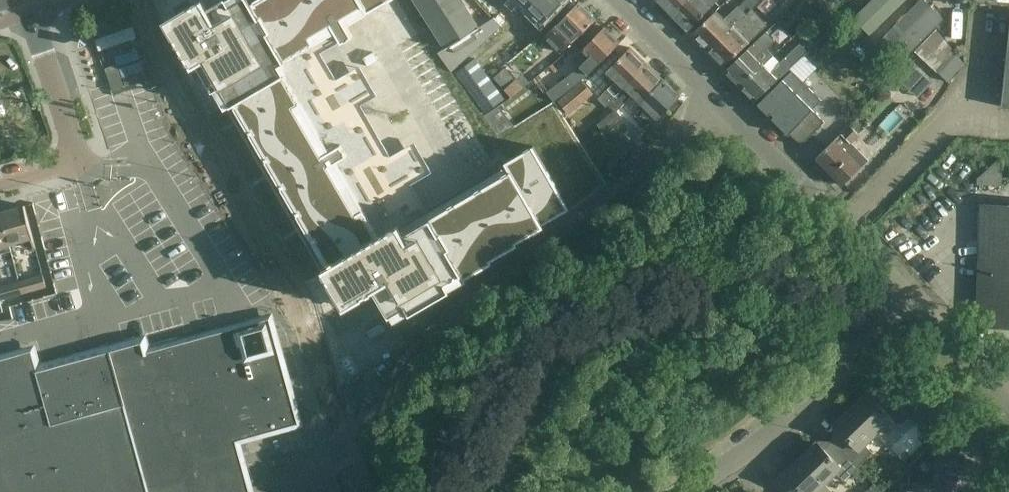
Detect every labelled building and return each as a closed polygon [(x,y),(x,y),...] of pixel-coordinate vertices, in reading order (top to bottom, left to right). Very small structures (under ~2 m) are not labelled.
[(174,15),(179,24),(177,25),(182,34),(176,38),(193,67),(199,64),(209,81),(212,80),(215,85),(213,87),(214,89),(216,88),(227,105),(224,107),(225,109),(228,107),(334,289),(345,283),(356,301),(375,289),(390,315),(392,314),(391,313),(406,305),(410,312),(451,289),(450,288),(465,280),(466,280),(467,279),(466,277),(476,271),(476,270),(491,262),(493,261),(492,259),(502,253),(501,252),(516,244),(517,244),(518,243),(517,241),(527,235),(527,234),(542,226),(542,227),(544,226),(543,223),(553,217),(568,208),(568,209),(570,208),(534,146),(505,162),(507,165),(428,211),(412,185),(432,173),(415,142),(391,156),(361,106),(378,96),(360,65),(337,79),(321,53),(341,41),(342,42),(353,36),(347,25),(367,13),(388,1),(387,0),(388,0),(238,0),(231,4),(229,0),(220,0),(209,6),(205,0),(200,0),(174,15)] [(462,0),(415,0),(445,47),(438,52),(452,71),(501,26),(494,18),(479,27),(462,0)] [(527,5),(543,21),(563,0),(531,0),(527,5)] [(672,14),(683,2),(686,0),(658,0),(672,14)] [(683,2),(672,14),(688,30),(718,0),(686,0),(683,2)] [(740,7),(739,6),(726,19),(717,10),(692,33),(708,49),(752,9),(762,0),(746,0),(740,7)] [(854,19),(870,35),(906,0),(874,0),(854,19)] [(875,49),(896,70),(936,29),(944,21),(923,0),(922,0),(916,7),(875,49)] [(579,2),(565,16),(545,37),(562,53),(574,42),(596,19),(579,2)] [(767,26),(752,9),(708,49),(724,66),(767,26)] [(962,73),(979,55),(947,26),(930,44),(962,73)] [(605,27),(601,31),(582,50),(572,59),(580,67),(567,77),(547,92),(554,102),(588,75),(597,66),(620,42),(605,27)] [(777,41),(767,30),(725,70),(739,85),(762,63),(764,66),(773,56),(767,49),(777,41)] [(1001,106),(1008,107),(1008,30),(1001,106)] [(807,52),(799,44),(783,59),(782,58),(778,61),(773,56),(764,66),(762,63),(739,85),(755,101),(769,87),(807,52)] [(630,47),(616,62),(607,71),(616,80),(598,98),(605,105),(647,63),(630,47)] [(473,59),(454,74),(483,114),(502,100),(473,59)] [(910,61),(896,76),(918,97),(933,82),(910,61)] [(663,79),(647,63),(605,105),(612,112),(598,124),(606,137),(613,132),(609,128),(621,116),(617,111),(632,96),(636,100),(634,102),(637,105),(663,79)] [(792,70),(758,104),(789,135),(790,133),(802,145),(825,122),(813,110),(822,101),(792,70)] [(681,96),(663,79),(637,105),(640,109),(643,106),(657,120),(681,96)] [(525,89),(517,80),(506,91),(513,99),(525,89)] [(583,80),(558,101),(568,114),(594,94),(583,80)] [(904,118),(889,134),(900,144),(915,128),(904,118)] [(510,119),(494,131),(498,137),(514,126),(510,119)] [(848,124),(816,158),(843,185),(857,171),(869,160),(851,142),(859,135),(848,124)] [(637,159),(648,147),(639,138),(628,150),(637,159)] [(25,205),(0,212),(9,244),(23,240),(25,247),(35,244),(25,205)] [(979,265),(1008,266),(1008,206),(981,205),(979,265)] [(9,244),(0,212),(0,253),(11,250),(9,244)] [(979,265),(978,325),(1008,326),(1008,266),(979,265)] [(44,275),(20,282),(23,293),(47,287),(44,275)] [(20,282),(0,287),(0,300),(23,293),(20,282)] [(114,360),(111,350),(98,353),(101,363),(62,375),(59,364),(38,370),(36,365),(31,366),(30,361),(0,370),(0,491),(251,491),(237,441),(295,425),(298,419),(271,322),(266,318),(114,360)] [(910,417),(885,391),(875,400),(868,392),(851,409),(875,434),(891,418),(900,427),(910,417)] [(875,434),(851,409),(835,425),(842,433),(833,441),(858,467),(873,453),(864,444),(875,434)] [(858,467),(833,441),(824,450),(817,442),(800,459),(824,483),(835,472),(844,481),(858,467)] [(800,459),(783,475),(784,476),(780,480),(777,477),(772,482),(781,491),(815,491),(824,483),(800,459)] [(874,483),(866,491),(883,491),(874,483)]
